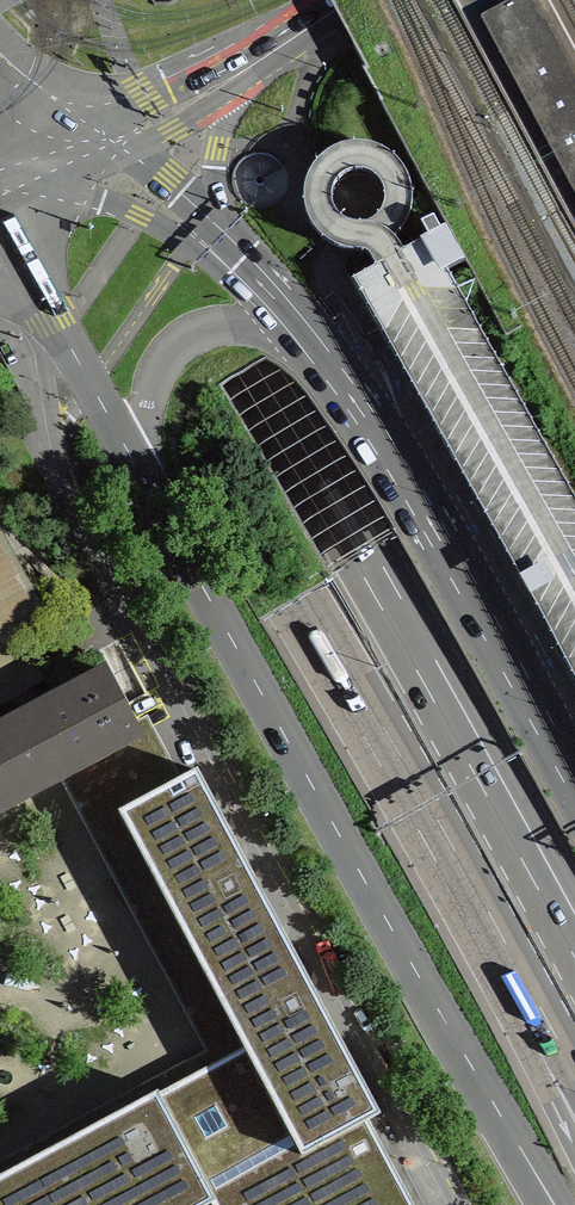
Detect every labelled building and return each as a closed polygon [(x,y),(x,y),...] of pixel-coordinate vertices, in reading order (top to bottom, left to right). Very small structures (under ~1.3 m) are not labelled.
[(482,14),(543,128),(574,187),(574,75),(534,0),(508,0),(482,14)] [(455,252),(447,239),(421,251),(405,235),(414,216),(418,199),(415,177),(404,160),(390,149),(373,142),(355,142),(333,150),(317,165),(307,185),(308,200),(309,213),(315,229),(329,242),(351,250),(370,251),(383,253),(391,268),(360,284),(574,689),(574,484),(455,252)] [(43,619),(0,541),(0,642),(43,619)] [(139,734),(138,732),(106,673),(38,709),(27,715),(0,729),(0,808),(139,734)] [(28,687),(15,694),(25,713),(26,713),(27,715),(38,709),(37,707),(38,706),(28,687)] [(139,734),(71,770),(224,1057),(159,1092),(158,1090),(0,1175),(0,1204),(207,1204),(211,1203),(212,1204),(415,1204),(369,1119),(374,1116),(193,772),(171,784),(157,758),(142,730),(138,732),(139,734)]
